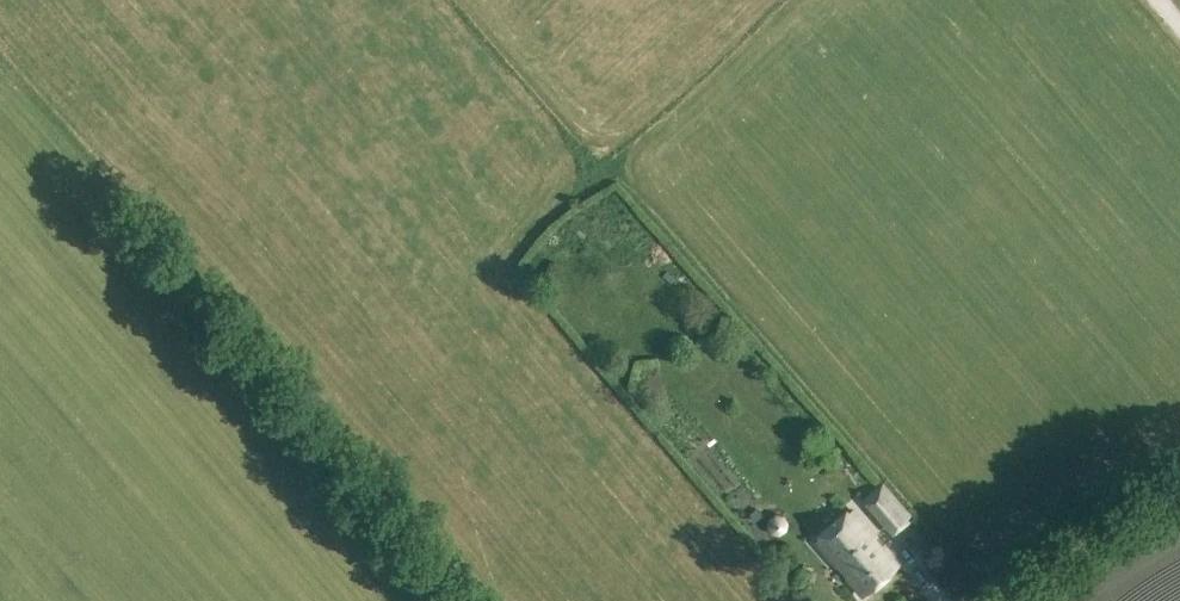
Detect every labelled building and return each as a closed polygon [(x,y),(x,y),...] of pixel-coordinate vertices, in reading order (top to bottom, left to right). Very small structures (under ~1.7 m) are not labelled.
[(866,501),(891,531),(908,516),(883,486),(866,501)] [(818,541),(864,595),(900,565),(854,511),(818,541)] [(788,526),(789,525),(789,524),(789,523),(788,522),(788,521),(788,520),(788,519),(787,519),(787,518),(786,517),(785,516),(784,515),(783,514),(782,514),(781,514),(780,513),(779,513),(778,513),(777,513),(776,513),(775,513),(774,514),(773,514),(772,514),(771,515),(770,516),(769,517),(768,518),(767,519),(767,520),(767,521),(766,522),(766,523),(766,524),(766,525),(767,526),(767,527),(767,528),(767,529),(768,530),(769,531),(770,532),(770,533),(771,533),(772,534),(773,534),(774,535),(775,535),(776,535),(777,535),(778,535),(779,535),(780,535),(781,535),(782,534),(783,534),(784,533),(785,533),(785,532),(786,531),(787,530),(788,529),(788,528),(788,527),(788,526)]
